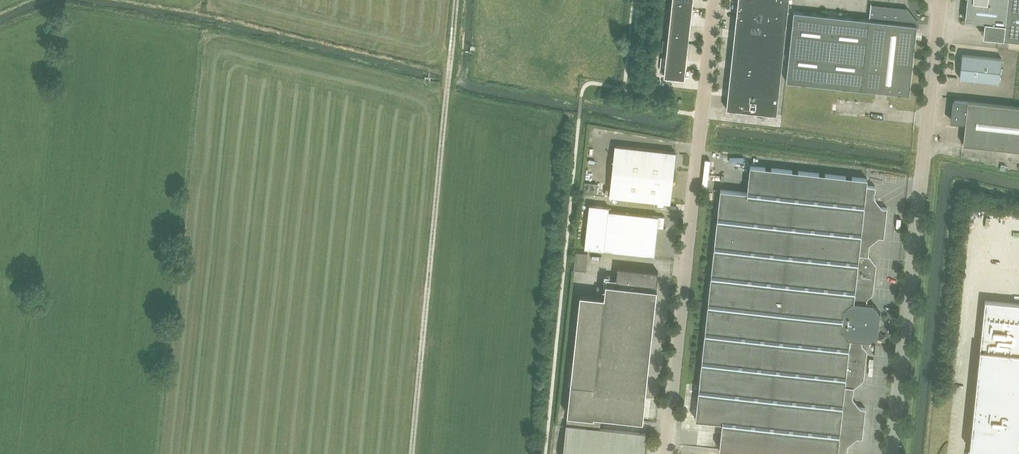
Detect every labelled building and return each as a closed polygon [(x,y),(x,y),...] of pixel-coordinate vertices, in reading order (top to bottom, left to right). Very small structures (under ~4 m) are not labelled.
[(733,49),(782,55),(788,0),(738,0),(733,49)] [(965,19),(985,22),(983,37),(1003,39),(1018,41),(1018,0),(967,0),(966,13),(965,17),(965,19)] [(671,6),(669,23),(690,25),(692,8),(671,6)] [(787,82),(862,90),(882,92),(910,95),(917,25),(914,25),(915,20),(906,9),(870,6),(869,20),(794,12),(787,82)] [(690,25),(669,23),(668,41),(688,43),(690,25)] [(668,41),(666,58),(686,60),(688,43),(668,41)] [(782,55),(733,49),(726,110),(776,115),(782,55)] [(963,55),(961,79),(1000,83),(1003,59),(963,55)] [(666,58),(664,76),(684,78),(686,60),(666,58)] [(967,124),(965,145),(1018,150),(1018,107),(957,101),(956,116),(957,116),(957,119),(955,119),(955,123),(967,124)] [(615,146),(610,196),(670,202),(675,152),(615,146)] [(868,255),(869,244),(879,236),(884,237),(887,208),(882,207),(874,197),(875,186),(866,185),(867,178),(750,166),(747,192),(720,190),(695,419),(722,422),(719,449),(766,453),(847,453),(848,445),(857,437),(862,437),(865,408),(860,407),(852,398),(854,387),(864,379),(867,350),(862,344),(862,339),(870,340),(870,338),(872,339),(876,335),(876,334),(877,334),(880,311),(878,311),(878,310),(875,306),(874,306),(874,304),(866,303),(867,298),(873,294),(876,265),(868,255)] [(595,180),(593,193),(606,194),(607,182),(595,180)] [(584,250),(603,252),(653,257),(656,229),(662,229),(663,218),(607,214),(607,210),(587,209),(584,250)] [(573,269),(585,271),(587,253),(575,252),(573,269)] [(595,385),(570,383),(567,414),(602,418),(602,416),(642,421),(643,420),(615,417),(617,394),(645,397),(656,289),(658,271),(617,267),(616,279),(606,278),(595,385)] [(564,453),(644,453),(646,434),(567,426),(564,453)]
